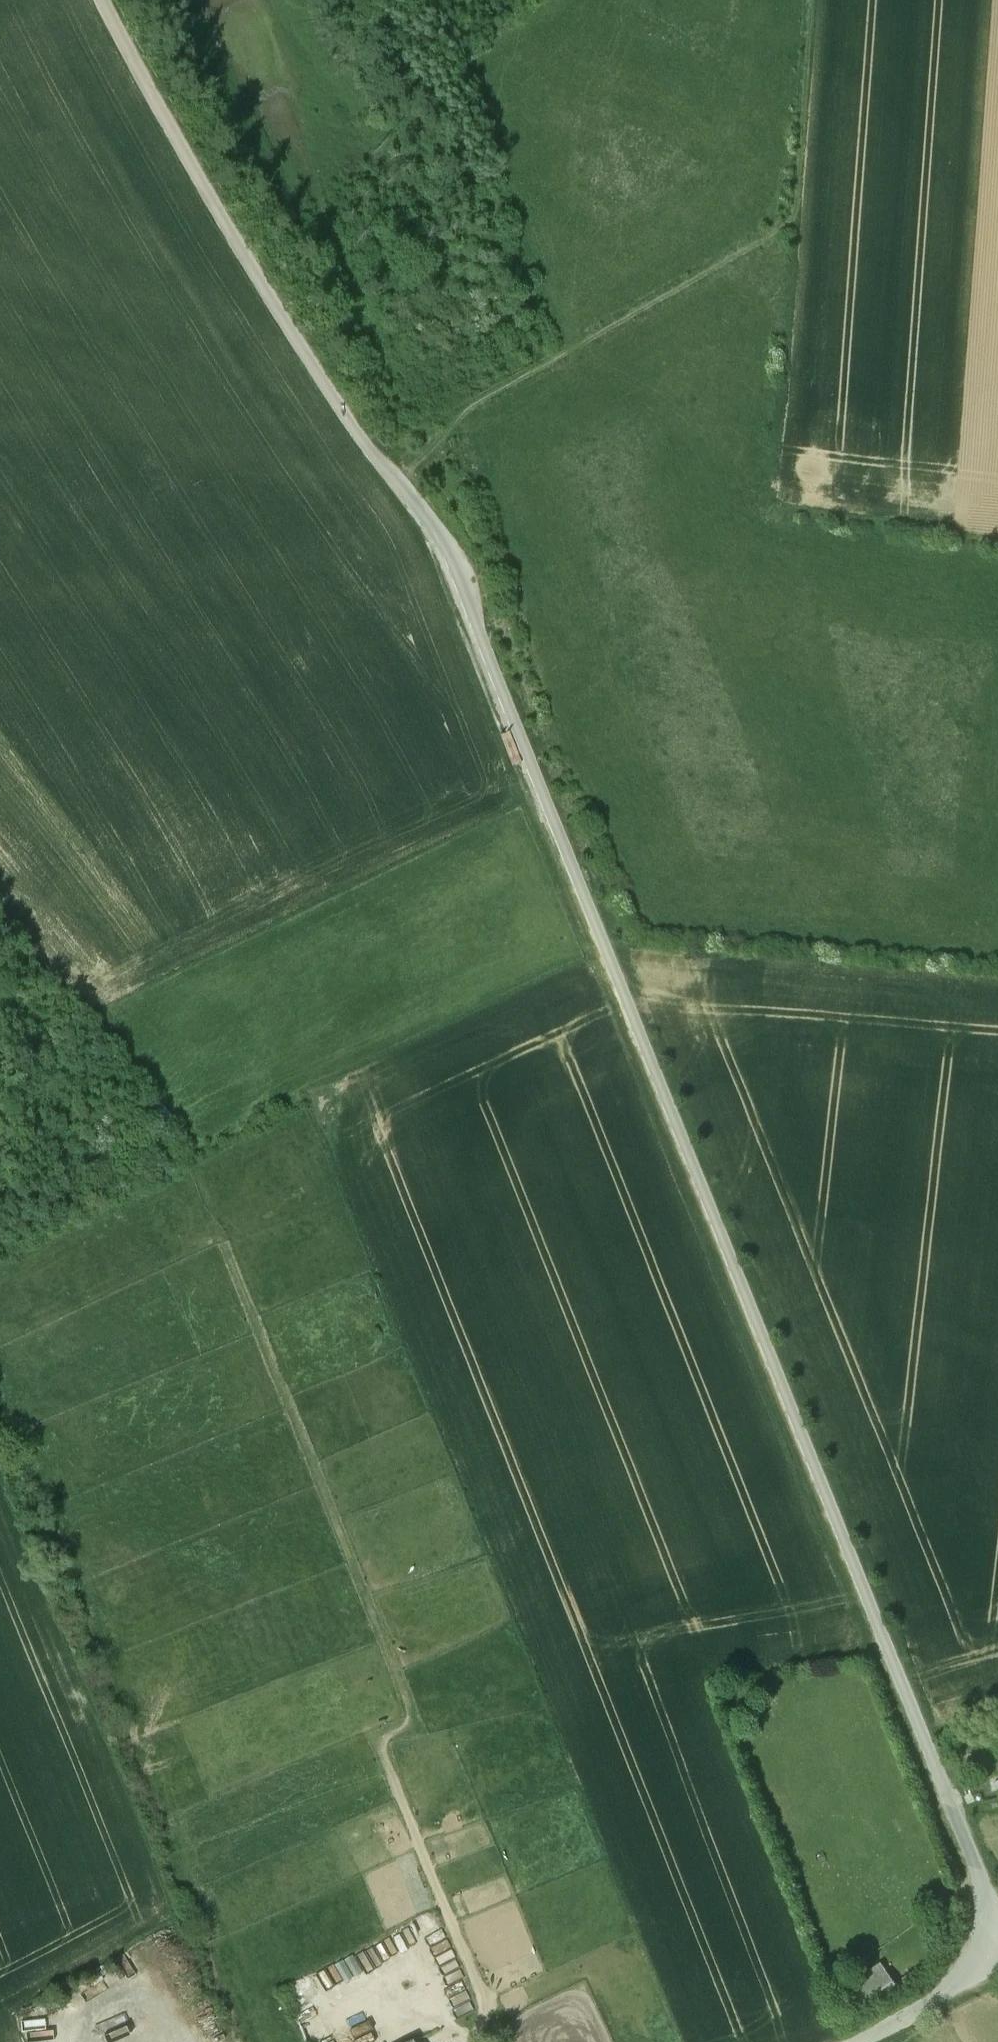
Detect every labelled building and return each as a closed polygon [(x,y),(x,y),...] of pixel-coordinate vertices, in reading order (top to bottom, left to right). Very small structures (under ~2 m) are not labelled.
[(885,1960),(854,1983),(873,2009),(904,1986),(885,1960)]
